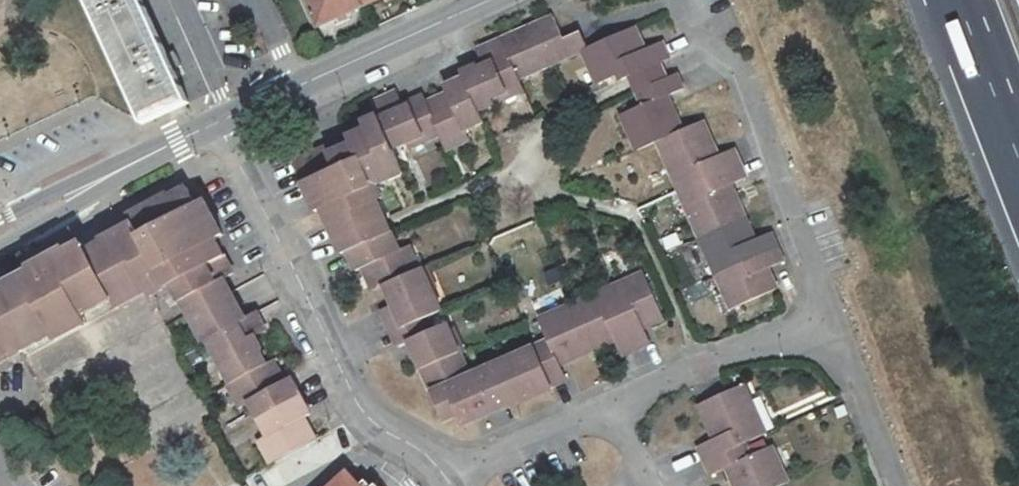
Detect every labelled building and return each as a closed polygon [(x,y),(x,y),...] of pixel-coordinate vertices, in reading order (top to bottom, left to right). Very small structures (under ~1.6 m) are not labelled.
[(144,127),(190,105),(141,0),(85,0),(144,127)] [(383,288),(416,273),(408,252),(400,255),(371,191),(403,177),(391,151),(420,138),(422,143),(442,135),(446,145),(470,136),(466,128),(484,120),(481,111),(497,103),(495,99),(523,86),(519,75),(539,67),(540,70),(583,51),(598,84),(621,75),(623,79),(675,57),(667,39),(646,48),(644,42),(646,41),(640,25),(588,49),(582,33),(561,42),(559,35),(562,34),(555,19),(479,52),(486,69),(479,72),(479,68),(462,75),(464,80),(457,83),(446,88),(450,97),(442,100),(441,98),(428,104),(425,98),(417,102),(408,106),(409,109),(404,112),(396,96),(371,107),(376,119),(360,126),(363,133),(346,141),(350,150),(338,155),(335,147),(295,165),(317,214),(323,211),(330,226),(337,224),(360,273),(369,269),(372,274),(368,277),(372,284),(375,291),(383,288)] [(645,148),(664,140),(689,129),(678,103),(675,104),(671,94),(688,87),(685,78),(682,72),(645,89),(651,104),(630,113),(645,148)] [(727,271),(789,242),(784,229),(758,239),(756,234),(758,227),(743,194),(738,193),(734,185),(758,174),(746,147),(721,158),(718,151),(720,144),(716,133),(710,120),(689,129),(664,140),(680,175),(683,174),(696,200),(693,204),(718,260),(722,258),(727,271)] [(167,198),(129,219),(134,227),(122,234),(124,237),(88,256),(83,246),(7,286),(9,290),(0,295),(0,364),(14,357),(51,338),(54,343),(88,325),(84,319),(115,303),(119,310),(150,293),(152,299),(174,287),(182,302),(225,279),(232,275),(215,242),(223,238),(205,204),(196,209),(187,193),(170,202),(167,198)] [(789,242),(727,271),(733,285),(730,286),(739,306),(784,287),(779,275),(775,276),(771,267),(795,255),(789,242)] [(386,321),(391,333),(422,318),(442,308),(423,270),(416,273),(383,288),(392,307),(382,312),(386,321)] [(632,282),(619,288),(644,347),(658,341),(649,322),(655,320),(660,322),(671,317),(651,270),(631,280),(632,282)] [(225,279),(182,302),(185,312),(203,344),(210,341),(249,320),(232,290),(225,279)] [(582,302),(602,348),(615,342),(618,336),(623,334),(631,353),(644,347),(619,288),(606,295),(605,291),(582,302)] [(573,360),(602,348),(582,302),(546,318),(555,338),(541,344),(559,387),(572,381),(565,363),(572,359),(573,360)] [(249,320),(210,341),(244,405),(251,401),(270,437),(263,441),(274,461),(317,438),(310,425),(305,428),(302,422),(314,415),(294,379),(284,384),(280,377),(283,375),(275,360),(267,365),(259,351),(263,349),(255,335),(267,328),(259,314),(249,320)] [(430,334),(422,318),(391,333),(396,342),(398,348),(409,343),(430,334)] [(409,343),(422,371),(462,352),(449,324),(430,334),(409,343)] [(462,352),(422,371),(443,416),(457,410),(466,429),(507,411),(541,396),(542,399),(561,391),(559,387),(541,344),(473,375),(462,352)] [(773,483),(787,477),(772,442),(752,451),(745,436),(760,429),(754,415),(759,413),(743,377),(698,397),(709,422),(714,420),(718,431),(699,439),(712,468),(732,459),(735,466),(730,469),(737,485),(774,485),(773,483)] [(326,485),(370,485),(363,479),(358,484),(343,470),(326,485)]
